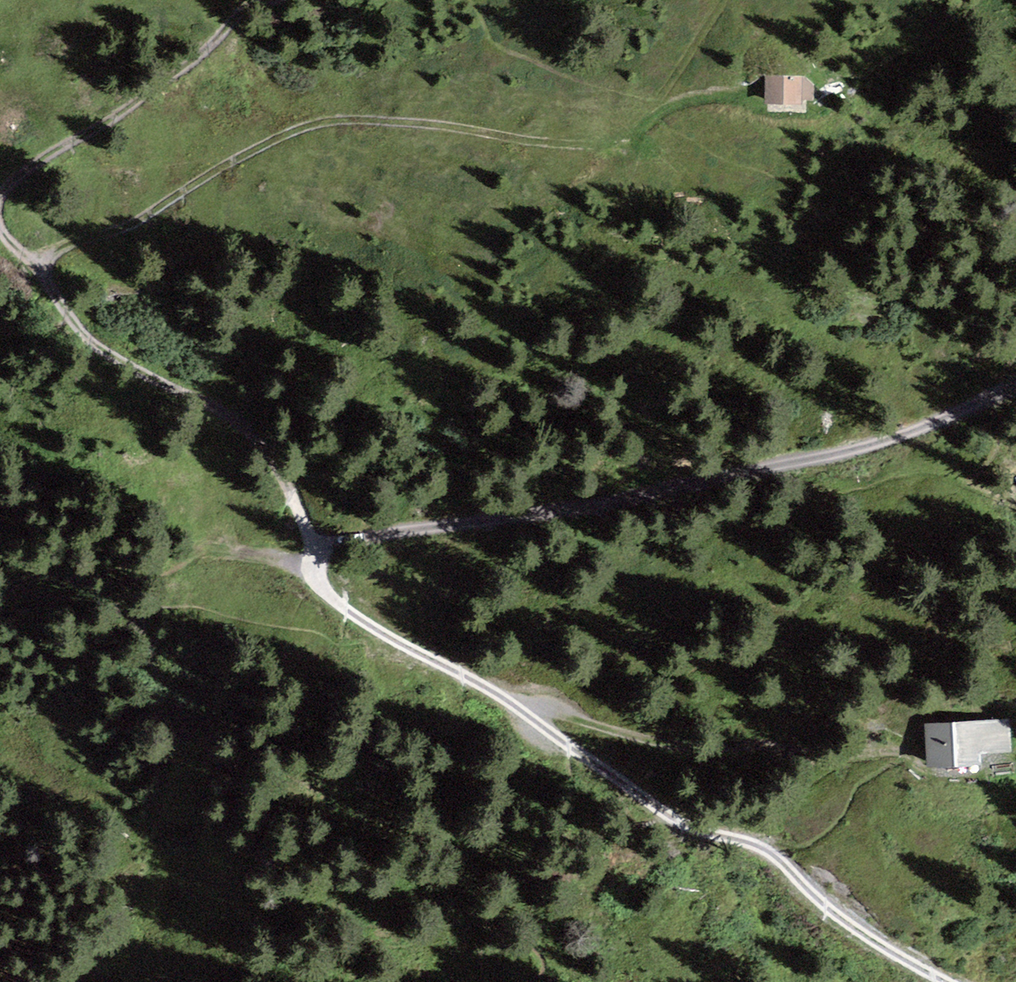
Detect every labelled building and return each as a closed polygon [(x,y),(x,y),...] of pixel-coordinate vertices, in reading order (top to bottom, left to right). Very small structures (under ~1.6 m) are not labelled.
[(764,83),(766,114),(804,111),(802,81),(764,83)] [(925,723),(926,763),(978,761),(978,750),(1009,749),(1008,720),(925,723)]
